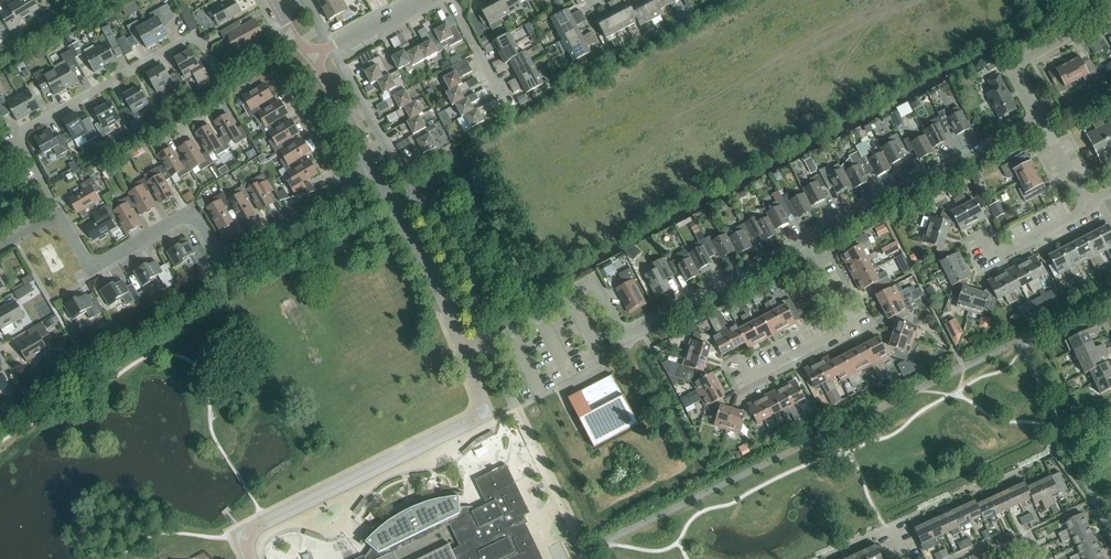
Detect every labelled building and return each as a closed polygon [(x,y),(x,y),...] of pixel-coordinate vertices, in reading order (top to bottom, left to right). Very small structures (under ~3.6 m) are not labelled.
[(39,9),(34,0),(19,0),(9,6),(10,8),(0,14),(10,31),(21,25),(18,21),(39,9)] [(223,3),(210,10),(218,24),(240,13),(233,0),(221,0),(223,3)] [(323,10),(340,0),(318,0),(323,10)] [(343,0),(340,0),(323,10),(329,20),(335,17),(338,23),(352,15),(349,9),(348,9),(343,0)] [(478,16),(483,24),(487,21),(492,30),(502,25),(499,20),(501,19),(490,0),(484,0),(486,5),(481,8),(483,13),(478,16)] [(504,0),(490,0),(501,19),(511,13),(504,0)] [(517,0),(504,0),(511,13),(522,8),(520,3),(519,3),(517,0)] [(627,27),(613,0),(608,3),(613,13),(608,16),(617,32),(627,27)] [(632,9),(630,4),(624,7),(620,0),(614,0),(613,0),(627,27),(637,22),(638,21),(632,9)] [(640,0),(634,0),(637,6),(632,9),(638,21),(637,22),(640,26),(651,21),(640,0)] [(648,1),(647,0),(640,0),(651,21),(662,15),(660,10),(659,10),(654,0),(649,0),(648,1)] [(668,0),(654,0),(659,10),(660,10),(670,4),(668,0)] [(122,8),(127,17),(140,10),(134,1),(122,8)] [(608,16),(603,6),(598,9),(603,18),(597,21),(606,38),(617,32),(608,16)] [(198,26),(191,14),(187,7),(179,11),(190,31),(198,26)] [(153,20),(147,23),(158,42),(168,37),(160,23),(166,20),(160,8),(150,14),(153,20)] [(557,29),(583,15),(580,10),(571,15),(568,10),(551,19),(557,29)] [(110,13),(106,16),(110,23),(117,19),(113,12),(110,13)] [(586,21),(583,15),(557,29),(562,40),(579,31),(576,26),(586,21)] [(264,36),(255,19),(242,27),(239,21),(220,31),(224,39),(229,36),(232,42),(231,42),(236,51),(264,36)] [(158,42),(147,23),(141,27),(137,21),(127,26),(134,38),(140,35),(147,48),(158,42)] [(456,27),(450,30),(447,24),(443,26),(441,21),(433,25),(436,30),(434,31),(441,43),(447,40),(450,46),(465,38),(458,26),(456,27)] [(530,23),(525,26),(529,33),(534,30),(530,23)] [(124,54),(109,26),(99,39),(101,44),(95,47),(106,66),(117,60),(116,58),(124,54)] [(444,49),(441,43),(434,31),(428,34),(425,28),(418,31),(425,44),(418,47),(425,60),(438,53),(444,49)] [(568,51),(594,37),(592,31),(582,37),(579,31),(562,40),(568,51)] [(496,47),(499,53),(516,44),(510,33),(483,47),(486,53),(496,47)] [(393,41),(398,47),(406,41),(401,34),(393,41)] [(535,34),(530,36),(534,43),(539,40),(535,34)] [(546,36),(540,39),(543,45),(549,42),(546,36)] [(1098,53),(1105,50),(1098,36),(1091,39),(1098,53)] [(597,42),(594,37),(568,51),(574,62),(575,61),(579,68),(588,63),(585,56),(591,53),(588,47),(597,42)] [(82,54),(75,42),(69,46),(75,58),(82,54)] [(425,60),(418,47),(412,50),(408,43),(402,46),(413,66),(425,60)] [(521,55),(521,54),(516,44),(499,53),(502,58),(492,64),(495,69),(521,55)] [(413,66),(402,46),(395,49),(398,54),(392,57),(398,70),(404,67),(408,73),(414,69),(413,66)] [(106,66),(95,47),(84,53),(95,73),(106,66)] [(66,63),(55,69),(66,89),(77,82),(70,70),(78,65),(70,50),(61,55),(66,63)] [(200,84),(209,79),(200,62),(197,63),(190,50),(175,58),(186,78),(194,73),(200,84)] [(241,51),(234,55),(237,59),(243,56),(241,51)] [(380,56),(375,58),(371,51),(359,57),(363,65),(367,62),(370,68),(364,72),(371,84),(377,81),(384,78),(380,72),(387,68),(380,56)] [(515,72),(532,63),(526,52),(521,54),(521,55),(495,69),(498,74),(512,66),(515,72)] [(459,55),(451,60),(454,65),(459,62),(462,60),(459,55)] [(1079,56),(1067,62),(1076,80),(1083,77),(1085,80),(1097,74),(1089,59),(1083,63),(1079,56)] [(462,68),(459,62),(454,65),(452,66),(450,67),(446,69),(440,72),(443,78),(450,91),(462,84),(459,78),(472,71),(469,64),(462,68)] [(993,62),(988,65),(991,71),(996,68),(993,62)] [(1076,80),(1067,62),(1055,68),(1059,75),(1052,79),(1059,93),(1072,87),(1070,83),(1076,80)] [(20,64),(16,66),(20,73),(22,72),(27,69),(23,63),(20,64)] [(511,87),(538,73),(532,63),(515,72),(518,77),(508,82),(511,87)] [(171,92),(183,85),(175,72),(169,76),(163,65),(147,74),(157,92),(168,86),(171,92)] [(555,65),(550,68),(556,80),(561,77),(555,65)] [(27,69),(22,72),(25,78),(30,75),(27,69)] [(66,89),(55,69),(47,74),(43,69),(33,74),(36,79),(36,78),(38,79),(44,89),(48,89),(48,88),(50,86),(55,95),(66,89)] [(543,84),(538,73),(511,87),(514,93),(524,87),(527,93),(543,84)] [(390,74),(384,78),(377,81),(384,94),(390,91),(393,97),(406,90),(399,77),(393,81),(390,74)] [(999,118),(1016,109),(1009,95),(1010,94),(999,74),(987,80),(993,91),(987,94),(999,118)] [(467,82),(469,87),(481,84),(479,78),(467,82)] [(462,84),(450,91),(446,93),(452,106),(455,104),(465,99),(462,93),(469,89),(466,82),(462,84)] [(188,83),(183,86),(186,92),(192,89),(188,83)] [(242,105),(247,112),(239,117),(242,123),(258,113),(261,111),(258,106),(272,97),(264,84),(243,96),(247,103),(242,105)] [(371,84),(363,89),(365,94),(373,89),(371,84)] [(124,110),(131,122),(134,128),(139,125),(135,119),(141,116),(137,110),(149,104),(139,87),(124,95),(130,106),(124,110)] [(29,89),(18,95),(28,115),(40,108),(29,89)] [(413,103),(406,90),(393,97),(386,101),(389,107),(397,103),(400,109),(413,103)] [(935,90),(928,94),(931,99),(937,95),(935,90)] [(476,93),(465,99),(455,104),(462,117),(465,115),(475,110),(471,104),(479,100),(476,93)] [(524,94),(517,98),(520,103),(527,99),(524,94)] [(18,95),(7,102),(3,95),(1,97),(0,95),(0,110),(3,116),(12,111),(17,121),(28,115),(18,95)] [(279,101),(261,111),(258,113),(262,119),(257,122),(265,135),(270,132),(276,128),(273,122),(287,114),(279,101)] [(416,101),(413,103),(400,109),(396,111),(400,118),(407,114),(410,120),(419,115),(423,113),(416,101)] [(109,126),(120,120),(110,102),(95,111),(101,121),(95,125),(102,137),(112,132),(109,126)] [(481,115),(489,111),(485,105),(475,110),(465,115),(472,128),(484,121),(481,115)] [(969,128),(961,111),(958,106),(950,110),(948,107),(938,112),(940,116),(939,116),(946,128),(947,131),(953,128),(957,135),(969,128)] [(896,111),(890,114),(896,126),(902,123),(896,111)] [(446,112),(438,116),(445,128),(453,124),(446,112)] [(88,142),(99,136),(91,122),(84,126),(77,113),(64,121),(74,139),(83,134),(88,142)] [(889,113),(881,116),(882,117),(885,123),(892,119),(889,114),(889,113)] [(215,122),(223,136),(224,136),(227,143),(228,143),(234,139),(237,144),(249,136),(243,125),(237,128),(228,114),(215,122)] [(419,115),(410,120),(399,126),(403,133),(410,129),(413,135),(426,128),(419,115)] [(941,131),(946,128),(939,116),(930,121),(932,126),(924,130),(926,134),(930,141),(927,142),(930,149),(946,141),(941,131)] [(1096,120),(1106,140),(1110,137),(1110,122),(1105,125),(1101,117),(1096,120)] [(290,120),(276,128),(270,132),(273,138),(269,141),(276,154),(281,151),(287,147),(284,141),(298,133),(290,120)] [(1106,140),(1096,120),(1092,122),(1096,130),(1086,135),(1092,147),(1106,140)] [(869,124),(864,127),(867,133),(873,130),(869,124)] [(224,136),(223,136),(218,140),(209,125),(196,133),(207,151),(208,154),(209,154),(215,150),(218,155),(230,148),(228,143),(227,143),(224,136)] [(426,128),(413,135),(407,138),(414,151),(420,147),(423,153),(436,147),(429,134),(428,132),(426,128)] [(57,156),(69,150),(61,134),(55,138),(50,129),(35,137),(44,153),(53,148),(57,156)] [(882,147),(884,151),(887,158),(885,159),(888,166),(904,158),(900,150),(905,147),(897,133),(888,138),(890,143),(882,147)] [(930,141),(926,134),(915,140),(913,135),(903,140),(909,152),(915,149),(920,159),(932,153),(930,149),(927,142),(930,141)] [(116,145),(112,136),(103,140),(108,149),(116,145)] [(302,139),(287,147),(281,151),(285,157),(280,160),(284,167),(279,170),(282,176),(288,172),(299,166),(295,160),(309,152),(302,139)] [(214,163),(209,154),(208,154),(207,151),(201,155),(193,140),(179,148),(185,159),(192,169),(192,170),(192,169),(198,165),(201,170),(214,163)] [(1106,140),(1092,147),(1099,159),(1108,154),(1110,159),(1110,149),(1106,140)] [(865,141),(856,146),(858,151),(867,169),(872,167),(877,176),(890,170),(888,166),(885,159),(887,158),(884,151),(873,157),(871,152),(865,141)] [(139,142),(129,148),(134,158),(144,152),(139,142)] [(192,169),(185,159),(180,162),(171,148),(158,156),(164,166),(171,177),(177,173),(180,178),(192,170),(192,169)] [(849,158),(841,167),(843,172),(846,179),(849,178),(852,184),(855,188),(867,182),(862,172),(867,169),(858,151),(849,156),(849,158)] [(263,154),(257,157),(261,163),(267,159),(263,154)] [(1020,157),(1006,165),(1001,167),(1007,178),(1010,179),(1016,175),(1020,181),(1037,172),(1031,160),(1024,164),(1020,157)] [(811,176),(818,172),(811,159),(804,163),(811,176)] [(75,160),(69,164),(75,173),(80,170),(79,168),(78,167),(75,160)] [(303,181),(317,173),(309,160),(299,166),(288,172),(292,179),(287,181),(296,196),(298,196),(299,198),(302,195),(317,191),(316,190),(309,182),(304,184),(303,181)] [(829,165),(819,170),(827,185),(829,189),(834,186),(837,192),(852,184),(849,178),(846,179),(843,172),(841,167),(839,164),(830,168),(829,165)] [(225,165),(218,170),(221,176),(229,171),(225,165)] [(165,181),(171,177),(164,166),(146,177),(148,182),(152,189),(160,203),(174,195),(165,181)] [(236,171),(232,173),(236,180),(240,177),(236,171)] [(1044,184),(1037,172),(1020,181),(1023,188),(1019,190),(1026,202),(1040,194),(1037,188),(1044,184)] [(254,186),(248,189),(252,196),(251,196),(260,211),(273,203),(265,188),(271,185),(264,174),(251,181),(254,186)] [(820,189),(825,186),(819,174),(809,179),(812,184),(803,188),(805,192),(809,199),(806,200),(810,207),(825,199),(820,189)] [(146,192),(152,189),(148,182),(146,177),(133,185),(136,189),(129,193),(130,195),(137,207),(142,214),(155,206),(146,192)] [(95,193),(99,190),(92,178),(81,184),(84,190),(70,199),(78,212),(99,200),(95,193)] [(246,200),(251,196),(252,196),(248,189),(245,185),(232,192),(235,197),(229,201),(230,204),(241,222),(254,214),(246,200)] [(952,186),(947,188),(948,191),(951,197),(957,194),(954,188),(952,186)] [(280,201),(290,198),(284,189),(276,194),(280,201)] [(190,191),(183,195),(187,202),(194,198),(190,191)] [(224,207),(230,204),(229,201),(224,192),(211,199),(214,204),(207,208),(220,229),(233,221),(224,207)] [(809,199),(805,192),(795,198),(792,193),(782,198),(789,210),(794,208),(799,217),(812,211),(810,207),(806,200),(809,199)] [(963,194),(958,197),(973,225),(985,218),(975,200),(968,204),(963,194)] [(975,200),(980,209),(985,206),(979,194),(974,197),(975,200)] [(131,210),(137,207),(130,195),(118,203),(121,207),(114,211),(118,217),(117,217),(126,232),(140,224),(131,210)] [(973,225),(958,197),(953,199),(959,209),(951,213),(952,214),(957,224),(961,231),(973,225)] [(201,198),(197,201),(201,209),(206,206),(201,198)] [(782,198),(765,207),(769,216),(773,223),(770,224),(774,231),(789,223),(783,213),(789,210),(782,198)] [(997,202),(990,205),(996,217),(1003,214),(997,202)] [(111,221),(117,217),(118,217),(114,211),(110,204),(97,212),(100,218),(86,226),(94,240),(115,227),(111,221)] [(952,214),(951,213),(943,210),(940,219),(930,216),(926,229),(946,235),(948,227),(951,228),(957,224),(952,214)] [(756,217),(747,222),(753,234),(758,231),(763,241),(776,235),(774,231),(770,224),(773,223),(769,216),(759,222),(756,217)] [(746,238),(751,235),(745,223),(735,228),(738,233),(727,238),(730,245),(733,244),(736,250),(738,254),(751,248),(746,238)] [(883,223),(874,228),(879,237),(888,232),(883,223)] [(1096,232),(1106,250),(1110,260),(1110,248),(1110,247),(1110,230),(1108,225),(1096,232)] [(943,244),(946,235),(926,229),(922,242),(937,247),(936,250),(940,256),(949,251),(946,245),(943,244)] [(1106,250),(1096,232),(1085,238),(1099,266),(1104,263),(1099,253),(1106,250)] [(862,250),(872,245),(866,233),(846,244),(850,250),(841,255),(848,267),(866,257),(862,250)] [(730,245),(727,238),(725,234),(717,238),(715,234),(705,239),(711,251),(716,248),(722,258),(736,250),(733,244),(730,245)] [(1099,266),(1085,238),(1073,244),(1082,262),(1089,258),(1094,268),(1099,266)] [(698,249),(690,253),(692,257),(695,263),(693,265),(696,271),(711,264),(706,254),(711,251),(705,239),(695,244),(698,249)] [(197,264),(206,258),(198,245),(193,248),(189,241),(181,246),(180,244),(167,252),(176,267),(184,262),(183,260),(191,255),(196,264),(197,264)] [(896,241),(889,245),(892,253),(900,249),(896,241)] [(343,242),(332,249),(335,254),(346,247),(343,242)] [(1082,262),(1073,244),(1061,250),(1076,278),(1080,276),(1075,266),(1082,262)] [(678,258),(669,263),(675,274),(681,272),(686,282),(698,275),(696,271),(693,265),(695,263),(692,257),(689,258),(685,249),(676,254),(678,258)] [(1076,278),(1061,250),(1049,256),(1058,275),(1066,271),(1071,281),(1072,284),(1068,286),(1070,290),(1079,285),(1075,278),(1076,278)] [(869,262),(878,257),(876,252),(866,257),(848,267),(854,279),(872,269),(869,262)] [(947,274),(965,264),(959,252),(940,262),(944,269),(934,274),(937,279),(947,274)] [(1035,256),(1023,262),(1038,290),(1043,287),(1037,278),(1045,274),(1035,256)] [(206,258),(197,264),(202,271),(211,266),(206,258)] [(653,271),(646,275),(657,297),(671,289),(666,281),(674,277),(671,271),(664,258),(650,266),(653,271)] [(158,275),(163,283),(166,288),(175,283),(172,278),(173,278),(165,265),(160,268),(156,261),(148,265),(146,264),(134,271),(143,286),(151,282),(150,280),(158,275)] [(1038,290),(1023,262),(1011,268),(1021,286),(1028,283),(1033,292),(1038,290)] [(971,276),(965,264),(947,274),(937,279),(940,284),(949,278),(953,286),(965,279),(971,276)] [(644,303),(633,281),(636,279),(634,275),(631,268),(618,274),(622,281),(624,280),(626,284),(617,289),(629,311),(644,303)] [(1014,290),(1021,286),(1011,268),(999,275),(1014,302),(1017,307),(1019,310),(1023,309),(1019,300),(1014,290)] [(604,269),(600,271),(604,279),(608,277),(604,269)] [(860,291),(888,276),(886,271),(876,276),(872,269),(854,279),(860,291)] [(31,274),(23,279),(26,285),(29,283),(35,280),(31,274)] [(1014,302),(999,275),(987,281),(991,288),(996,297),(997,299),(1004,295),(1009,305),(1014,302)] [(969,311),(975,291),(967,289),(968,286),(965,279),(953,286),(950,293),(960,296),(957,307),(969,311)] [(101,291),(110,306),(123,298),(127,306),(140,298),(132,284),(126,287),(123,280),(114,285),(113,283),(101,291)] [(19,300),(34,291),(29,283),(26,285),(14,292),(19,300)] [(882,307),(910,292),(908,288),(898,293),(894,285),(876,295),(882,307)] [(932,285),(926,288),(930,297),(936,294),(932,285)] [(919,288),(910,292),(911,293),(913,297),(922,293),(919,288)] [(990,301),(996,297),(991,288),(985,291),(984,294),(975,291),(969,311),(982,315),(987,300),(990,301)] [(914,311),(908,300),(913,297),(911,293),(910,292),(882,307),(889,319),(890,318),(900,313),(907,310),(914,311)] [(757,293),(751,296),(755,304),(761,301),(757,293)] [(80,313),(85,310),(90,319),(93,317),(94,317),(104,311),(96,297),(90,301),(86,294),(78,299),(77,297),(64,305),(73,320),(81,315),(80,313)] [(784,301),(786,305),(779,309),(774,299),(769,302),(784,330),(796,323),(792,317),(798,314),(790,298),(784,301)] [(24,316),(15,300),(4,307),(3,306),(0,308),(0,327),(1,329),(2,329),(5,335),(15,329),(12,323),(24,316)] [(784,330),(769,302),(764,304),(769,314),(762,317),(772,336),(784,330)] [(772,336),(762,317),(755,321),(750,311),(746,314),(760,342),(772,336)] [(903,319),(900,313),(890,318),(893,324),(896,325),(894,334),(913,340),(917,327),(902,322),(903,319)] [(739,330),(736,324),(729,328),(724,318),(722,314),(717,316),(733,348),(745,342),(739,330)] [(760,342),(746,314),(741,316),(746,326),(739,330),(745,342),(748,348),(760,342)] [(733,348),(717,316),(710,320),(717,334),(712,336),(718,348),(721,355),(733,348)] [(983,317),(980,326),(986,328),(989,318),(983,317)] [(52,318),(45,322),(49,328),(55,324),(52,318)] [(952,321),(944,324),(956,348),(964,333),(958,332),(952,321)] [(41,339),(49,334),(42,322),(27,330),(31,337),(17,345),(26,360),(46,348),(41,339)] [(120,323),(115,326),(118,332),(123,328),(120,323)] [(1068,339),(1074,350),(1092,342),(1089,336),(1097,332),(1095,326),(1068,339)] [(718,348),(712,336),(703,334),(700,343),(691,340),(687,353),(706,359),(709,350),(712,351),(718,348)] [(909,353),(913,340),(894,334),(891,342),(888,341),(882,344),(887,354),(893,351),(894,348),(909,353)] [(887,354),(882,344),(879,338),(867,344),(881,372),(886,369),(881,360),(888,356),(887,354)] [(1079,362),(1105,349),(1103,344),(1095,348),(1092,342),(1074,350),(1079,362)] [(881,372),(867,344),(855,350),(864,368),(871,365),(877,375),(881,372)] [(1108,354),(1105,349),(1079,362),(1085,373),(1090,371),(1089,371),(1102,365),(1102,364),(1100,358),(1108,354)] [(864,368),(855,350),(843,356),(858,384),(863,382),(857,372),(864,368)] [(707,368),(704,367),(706,359),(687,353),(683,365),(666,360),(662,362),(668,375),(679,378),(693,383),(710,374),(707,368)] [(837,375),(841,381),(829,356),(816,363),(831,391),(836,388),(831,378),(837,375)] [(858,384),(843,356),(832,362),(829,356),(841,381),(848,377),(853,387),(858,384)] [(922,367),(905,361),(911,372),(922,367)] [(1110,375),(1110,368),(1110,369),(1107,362),(1102,364),(1102,365),(1089,371),(1090,371),(1095,382),(1110,375)] [(831,391),(816,363),(804,369),(814,387),(821,383),(826,393),(831,391)] [(886,369),(881,372),(885,379),(890,376),(886,369)] [(9,385),(0,371),(0,390),(9,385)] [(881,372),(877,375),(880,381),(885,379),(881,372)] [(690,400),(718,386),(711,373),(710,374),(693,383),(697,390),(687,395),(690,400)] [(638,424),(612,375),(568,398),(574,410),(582,424),(584,428),(594,448),(638,424)] [(679,378),(668,375),(669,376),(674,385),(679,378)] [(1095,382),(1101,394),(1110,389),(1110,375),(1095,382)] [(795,380),(783,386),(798,414),(803,412),(797,402),(805,398),(795,380)] [(33,400),(22,381),(11,387),(22,406),(33,400)] [(724,398),(718,386),(690,400),(692,405),(702,400),(706,407),(713,403),(722,398),(724,398)] [(798,414),(783,386),(771,392),(781,411),(788,407),(795,422),(800,419),(798,414)] [(831,391),(837,402),(842,400),(836,388),(831,391)] [(831,391),(826,393),(832,404),(837,402),(831,391)] [(781,411),(771,392),(760,399),(774,427),(774,426),(779,424),(774,414),(781,411)] [(727,429),(733,410),(725,407),(725,404),(722,398),(713,403),(716,409),(719,410),(714,425),(727,429)] [(774,427),(760,399),(748,405),(748,406),(753,416),(757,423),(764,419),(769,429),(774,427)] [(747,419),(753,416),(748,406),(742,410),(741,413),(733,410),(727,429),(740,434),(744,418),(747,419)] [(745,443),(738,447),(741,452),(742,454),(749,451),(748,448),(745,443)] [(526,524),(522,525),(519,518),(530,513),(506,465),(475,480),(487,504),(473,511),(471,508),(460,509),(460,497),(454,497),(453,494),(464,494),(463,493),(453,493),(450,493),(437,495),(424,499),(412,503),(400,509),(389,516),(378,524),(369,533),(360,543),(360,544),(367,536),(369,538),(365,543),(373,549),(366,558),(364,555),(356,558),(397,558),(394,552),(450,525),(460,546),(452,550),(450,545),(420,558),(543,558),(526,524)] [(1051,495),(1058,492),(1059,494),(1068,490),(1060,472),(1051,476),(1050,474),(1038,480),(1050,507),(1051,507),(1054,513),(1058,511),(1051,495)] [(1026,485),(1024,480),(1011,486),(1020,504),(1032,498),(1026,485)] [(1050,507),(1038,480),(1026,485),(1032,498),(1034,503),(1041,500),(1045,509),(1050,507)] [(1020,504),(1011,486),(999,491),(1008,509),(1020,504)] [(1008,509),(999,491),(987,497),(996,515),(1008,509)] [(996,515),(987,497),(976,502),(975,502),(982,517),(983,521),(990,518),(992,523),(998,520),(996,515)] [(975,502),(976,502),(974,498),(962,504),(970,522),(976,519),(977,523),(983,521),(982,517),(975,502)] [(970,522),(962,504),(950,510),(958,528),(958,527),(960,532),(966,529),(964,525),(970,522)] [(958,528),(950,510),(938,515),(946,533),(958,528)] [(1031,513),(1025,516),(1029,523),(1034,520),(1031,513)] [(1061,538),(1088,525),(1082,513),(1064,522),(1068,529),(1059,534),(1061,538)] [(946,533),(938,515),(926,521),(934,539),(946,533)] [(1029,523),(1025,516),(1019,519),(1023,526),(1029,523)] [(934,539),(926,521),(913,526),(922,544),(934,539)] [(1094,537),(1088,525),(1061,538),(1063,543),(1073,539),(1076,546),(1094,537)] [(985,539),(991,537),(988,530),(982,532),(985,539)] [(1011,532),(1005,535),(1008,542),(1014,539),(1011,532)] [(1008,542),(1005,535),(999,538),(1003,545),(1008,542)] [(1099,549),(1094,537),(1076,546),(1079,553),(1070,558),(1079,558),(1099,549)] [(969,538),(964,541),(967,548),(973,545),(969,538)] [(967,548),(964,541),(958,543),(961,551),(967,548)] [(863,549),(867,558),(882,558),(875,543),(863,549)] [(863,549),(851,554),(853,558),(867,558),(863,549)] [(946,549),(940,552),(943,558),(949,556),(946,549)] [(1099,549),(1079,558),(1104,558),(1099,549)]
